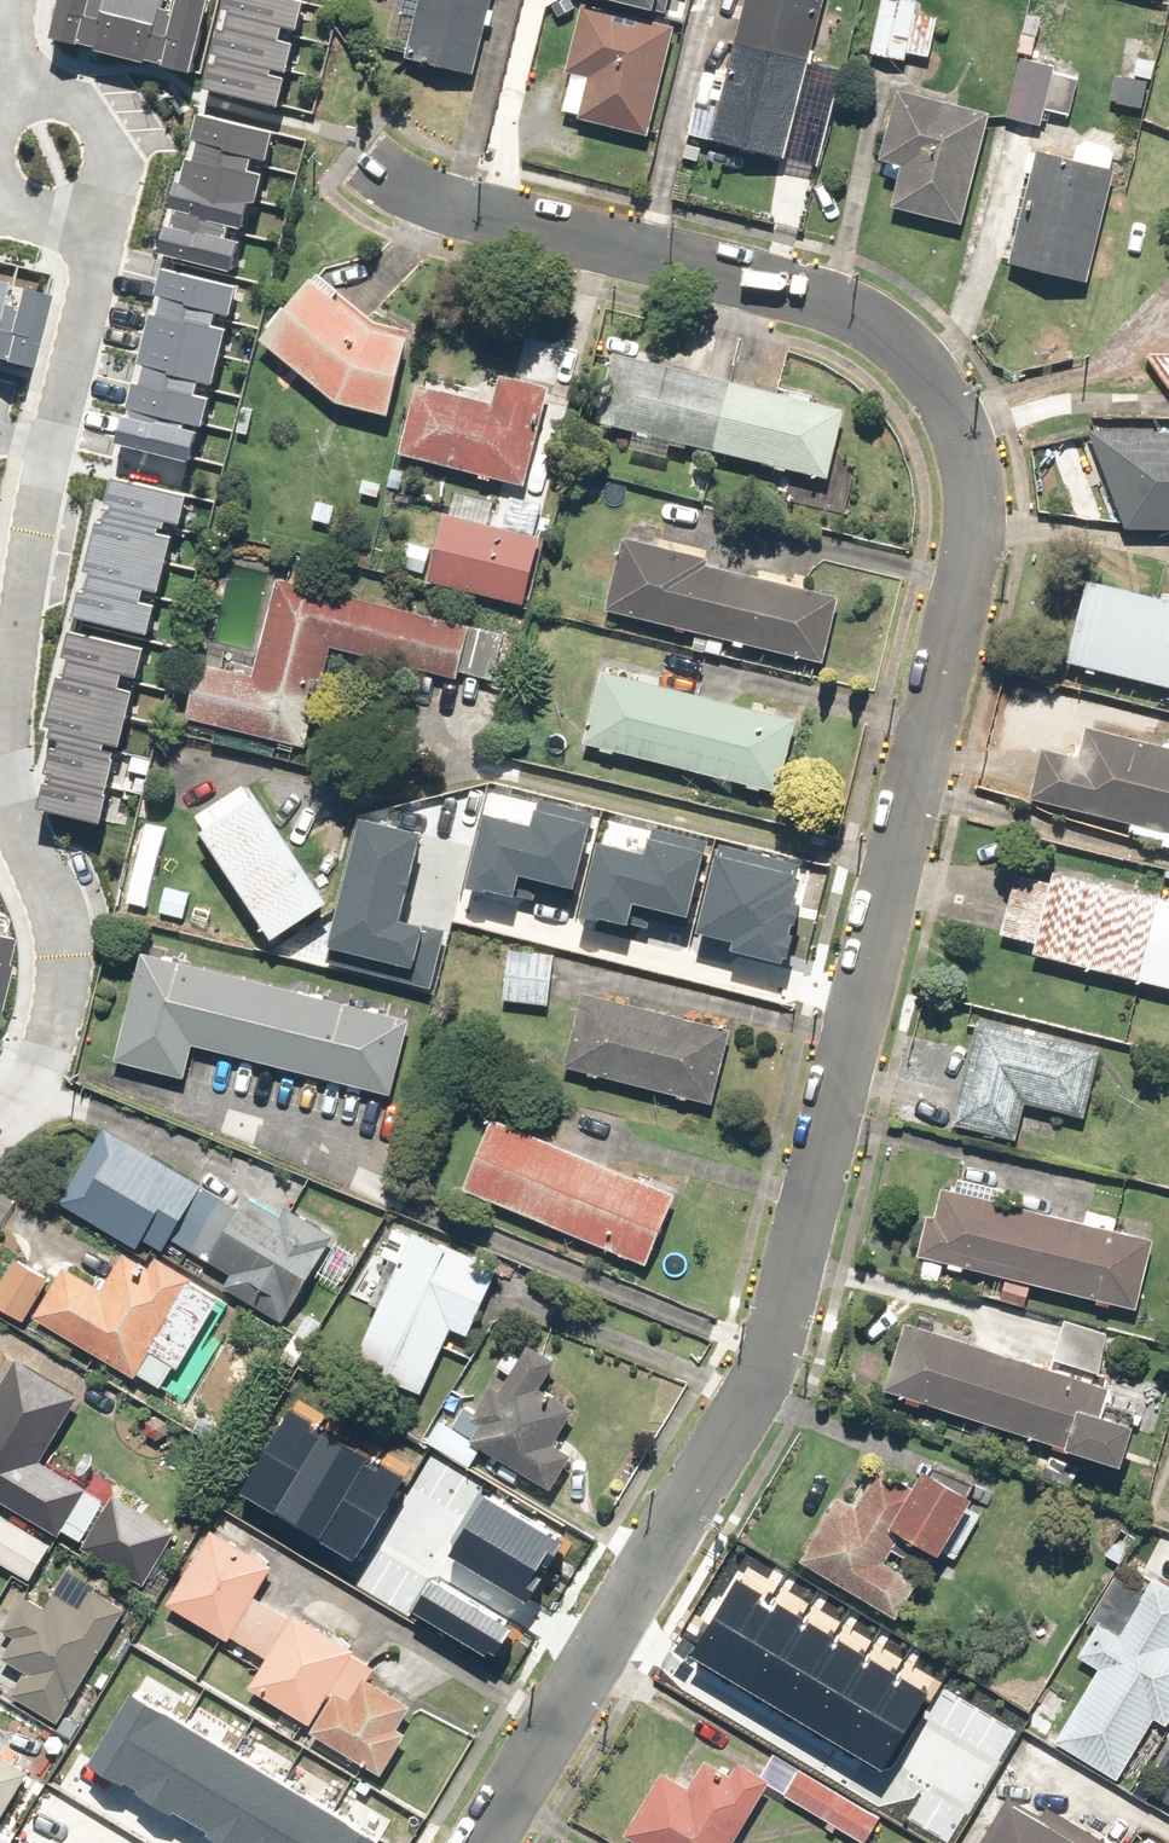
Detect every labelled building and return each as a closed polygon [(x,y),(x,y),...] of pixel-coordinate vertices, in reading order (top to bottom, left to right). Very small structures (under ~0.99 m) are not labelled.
[(57,33),(196,71),(215,0),(186,0),(183,8),(164,3),(165,0),(66,0),(57,33)] [(210,82),(287,101),(294,71),(279,67),(279,65),(293,68),(301,37),(286,34),(289,21),(302,24),(308,0),(232,0),(231,1),(237,2),(232,24),(226,22),(221,44),(227,46),(224,58),(216,56),(210,82)] [(407,53),(477,71),(496,0),(421,0),(407,53)] [(828,0),(749,0),(731,71),(721,69),(713,99),(699,95),(690,134),(789,158),(800,112),(833,121),(846,66),(813,58),(828,0)] [(919,0),(885,0),(875,53),(910,60),(912,53),(935,57),(943,17),(919,13),(921,0),(919,0)] [(677,27),(581,6),(567,69),(575,70),(565,113),(654,133),(677,27)] [(1148,109),(1159,63),(1122,54),(1111,101),(1148,109)] [(1073,113),(1081,75),(1060,71),(1061,64),(1024,57),(1011,117),(1053,126),(1057,110),(1073,113)] [(996,113),(900,87),(881,157),(904,164),(893,204),(966,224),(996,113)] [(173,231),(169,245),(234,260),(240,235),(228,232),(232,218),(247,221),(253,196),(261,198),(268,167),(254,164),(258,149),(272,152),(278,124),(202,106),(196,131),(204,132),(199,152),(193,151),(187,176),(180,174),(176,190),(178,190),(175,202),(179,203),(175,220),(171,219),(168,230),(173,231)] [(1095,280),(1120,152),(1079,144),(1077,155),(1042,149),(1019,266),(1095,280)] [(129,408),(122,436),(196,454),(204,422),(190,419),(191,416),(208,420),(216,388),(204,385),(206,375),(218,378),(232,322),(218,318),(221,306),(235,309),(243,278),(165,260),(159,285),(167,287),(162,306),(157,305),(144,356),(150,358),(146,375),(139,374),(133,401),(138,403),(136,410),(129,408)] [(413,342),(323,270),(293,307),(263,335),(350,404),(390,416),(413,342)] [(31,366),(52,288),(23,280),(17,303),(0,298),(0,358),(31,366)] [(635,431),(630,449),(673,459),(677,439),(832,476),(849,407),(619,351),(602,423),(635,431)] [(1152,353),(1168,388),(1168,353),(1152,353)] [(494,400),(420,381),(403,450),(528,483),(553,385),(501,372),(494,400)] [(1128,527),(1168,528),(1168,430),(1094,429),(1128,527)] [(85,583),(79,608),(154,627),(161,600),(144,596),(148,580),(164,584),(178,529),(168,526),(171,514),(185,518),(193,487),(119,469),(113,495),(119,496),(117,505),(112,504),(109,515),(103,514),(90,566),(96,567),(92,585),(85,583)] [(448,511),(430,579),(530,606),(548,537),(448,511)] [(713,558),(626,535),(608,605),(825,661),(841,598),(712,564),(713,558)] [(492,678),(505,634),(278,571),(250,669),(203,656),(186,717),(312,752),(341,646),(462,680),(465,670),(492,678)] [(1066,657),(1168,683),(1168,596),(1087,575),(1066,657)] [(48,774),(42,800),(109,815),(116,786),(111,785),(120,745),(107,742),(109,733),(127,737),(139,682),(125,679),(128,663),(144,667),(150,640),(78,624),(73,648),(77,649),(72,671),(63,669),(52,717),(59,718),(56,729),(66,731),(64,741),(56,739),(50,765),(58,767),(56,776),(48,774)] [(600,671),(583,745),(782,789),(799,715),(600,671)] [(1168,844),(1168,740),(1086,718),(1078,750),(1042,740),(1028,792),(1163,828),(1160,841),(1168,844)] [(260,778),(203,814),(282,941),(339,905),(260,778)] [(493,805),(476,870),(534,885),(537,875),(576,885),(596,809),(545,796),(540,817),(493,805)] [(365,818),(332,950),(434,975),(446,928),(398,916),(419,831),(365,818)] [(608,835),(591,900),(649,915),(651,905),(691,916),(711,840),(659,826),(654,847),(608,835)] [(726,841),(705,920),(745,930),(743,938),(784,949),(798,896),(792,894),(801,861),(726,841)] [(1001,931),(1041,941),(1038,952),(1168,987),(1168,895),(1055,865),(1053,873),(1019,864),(1001,931)] [(13,929),(0,925),(0,982),(13,929)] [(561,950),(514,943),(507,997),(553,1004),(561,950)] [(147,948),(119,1060),(191,1078),(198,1046),(398,1095),(418,1014),(147,948)] [(585,992),(567,1065),(714,1102),(732,1029),(585,992)] [(1029,1106),(1089,1122),(1108,1054),(981,1019),(952,1125),(1019,1143),(1029,1106)] [(497,1118),(468,1185),(657,1267),(686,1200),(497,1118)] [(210,1281),(288,1325),(341,1232),(288,1202),(280,1215),(246,1195),(242,1201),(106,1124),(64,1198),(166,1255),(176,1238),(220,1263),(210,1281)] [(1037,1283),(1136,1308),(1156,1226),(1082,1208),(1079,1219),(934,1183),(916,1254),(1007,1276),(1002,1297),(1032,1305),(1037,1283)] [(391,1270),(355,1365),(425,1392),(450,1326),(478,1336),(505,1264),(396,1223),(380,1266),(391,1270)] [(68,1261),(38,1311),(166,1387),(221,1294),(158,1257),(154,1264),(126,1247),(105,1283),(68,1261)] [(50,1276),(19,1257),(0,1287),(0,1300),(26,1316),(50,1276)] [(1065,1316),(1051,1357),(1100,1374),(1114,1334),(1065,1316)] [(1116,1384),(906,1319),(886,1386),(1129,1461),(1142,1418),(1108,1408),(1116,1384)] [(507,1345),(496,1363),(509,1371),(484,1409),(473,1402),(459,1424),(443,1414),(427,1439),(472,1468),(486,1446),(554,1490),(580,1450),(560,1438),(581,1406),(544,1382),(558,1360),(529,1341),(520,1353),(507,1345)] [(43,1457),(80,1397),(15,1357),(0,1380),(0,1497),(146,1586),(181,1529),(119,1491),(113,1500),(43,1457)] [(291,1409),(241,1493),(356,1561),(406,1478),(291,1409)] [(955,1563),(995,1503),(933,1462),(917,1485),(880,1461),(855,1499),(843,1491),(799,1557),(893,1619),(937,1552),(955,1563)] [(482,1498),(448,1553),(525,1599),(559,1544),(482,1498)] [(1104,1506),(1083,1533),(1123,1563),(1143,1536),(1104,1506)] [(0,1507),(0,1558),(36,1579),(59,1541),(0,1507)] [(401,1728),(416,1701),(370,1674),(376,1662),(257,1592),(276,1561),(216,1525),(171,1601),(268,1657),(251,1685),(317,1724),(312,1734),(386,1777),(411,1734),(401,1728)] [(1157,1573),(1122,1630),(1105,1620),(1081,1659),(1099,1670),(1058,1738),(1122,1775),(1158,1715),(1168,1721),(1168,1580),(1157,1573)] [(741,1578),(691,1657),(881,1776),(931,1696),(741,1578)] [(129,1607),(89,1583),(77,1604),(48,1586),(40,1601),(23,1591),(2,1627),(14,1634),(3,1653),(25,1666),(10,1691),(61,1722),(129,1607)] [(431,1584),(412,1616),(491,1663),(511,1632),(431,1584)] [(95,1754),(244,1842),(376,1842),(387,1825),(140,1679),(95,1754)] [(30,1767),(0,1750),(0,1820),(30,1767)] [(664,1768),(628,1830),(650,1842),(736,1842),(774,1775),(744,1758),(736,1772),(711,1758),(695,1785),(664,1768)] [(806,1765),(788,1793),(865,1842),(883,1814),(806,1765)] [(1015,1795),(984,1842),(1118,1842),(1051,1800),(1042,1812),(1015,1795)] [(53,1832),(46,1842),(34,1834),(28,1842),(72,1842),(53,1832)] [(1155,1833),(1149,1842),(1168,1842),(1168,1841),(1155,1833)]
